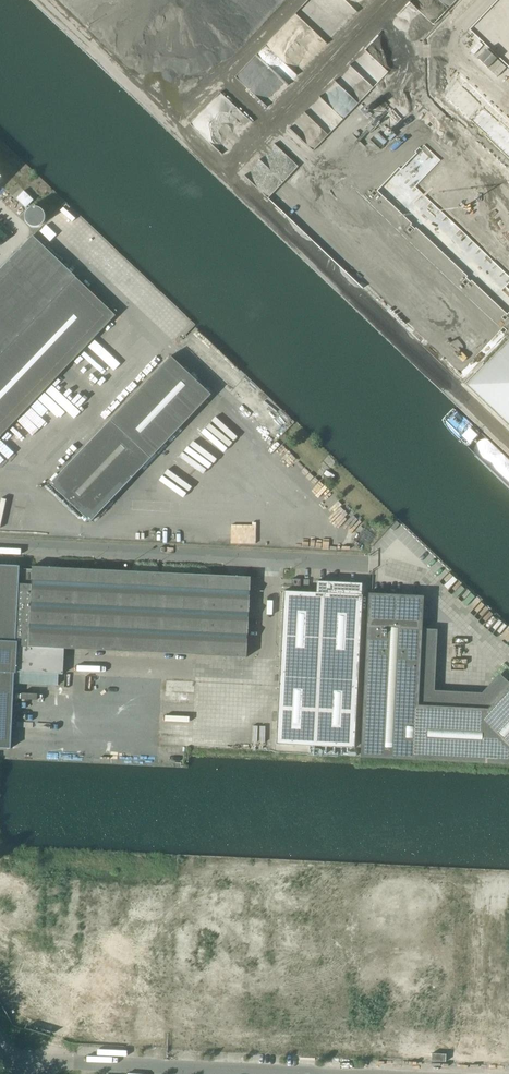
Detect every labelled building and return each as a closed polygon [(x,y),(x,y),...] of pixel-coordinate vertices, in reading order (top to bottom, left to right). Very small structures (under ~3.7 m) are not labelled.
[(477,57),(496,75),(506,66),(487,48),(477,57)] [(33,200),(24,191),(16,199),(26,208),(33,200)] [(41,210),(40,209),(39,208),(37,208),(36,208),(35,208),(34,208),(32,208),(31,208),(30,209),(29,210),(28,210),(27,211),(26,212),(26,214),(26,215),(25,216),(25,217),(25,219),(25,220),(26,221),(26,222),(27,223),(28,224),(29,225),(30,226),(31,226),(32,227),(34,227),(35,227),(36,227),(37,227),(39,226),(40,226),(41,225),(42,224),(43,223),(43,222),(44,221),(44,220),(45,219),(45,217),(45,216),(44,215),(44,214),(43,212),(43,211),(42,210),(41,210)] [(116,315),(33,236),(0,270),(0,437),(116,315)] [(508,344),(505,342),(507,345),(498,354),(496,352),(495,352),(498,355),(489,364),(486,362),(485,363),(488,365),(479,374),(476,372),(476,373),(478,375),(470,384),(466,384),(466,385),(470,385),(479,394),(476,397),(477,398),(480,395),(489,404),(486,406),(487,407),(490,404),(499,413),(497,416),(497,417),(500,414),(508,423),(508,343),(508,344)] [(171,356),(110,420),(50,484),(90,522),(211,395),(171,356)] [(14,687),(15,672),(63,674),(64,649),(246,657),(249,603),(251,603),(251,597),(250,597),(251,577),(32,566),(32,569),(20,568),(20,565),(0,564),(0,686),(14,687)] [(283,590),(276,744),(355,748),(362,594),(361,594),(362,583),(316,581),(316,592),(283,590)] [(508,765),(508,686),(488,708),(425,705),(425,699),(419,698),(424,596),(369,593),(361,757),(508,765)] [(0,686),(0,748),(11,748),(14,687),(0,686)] [(432,1053),(431,1061),(446,1061),(446,1054),(432,1053)]
